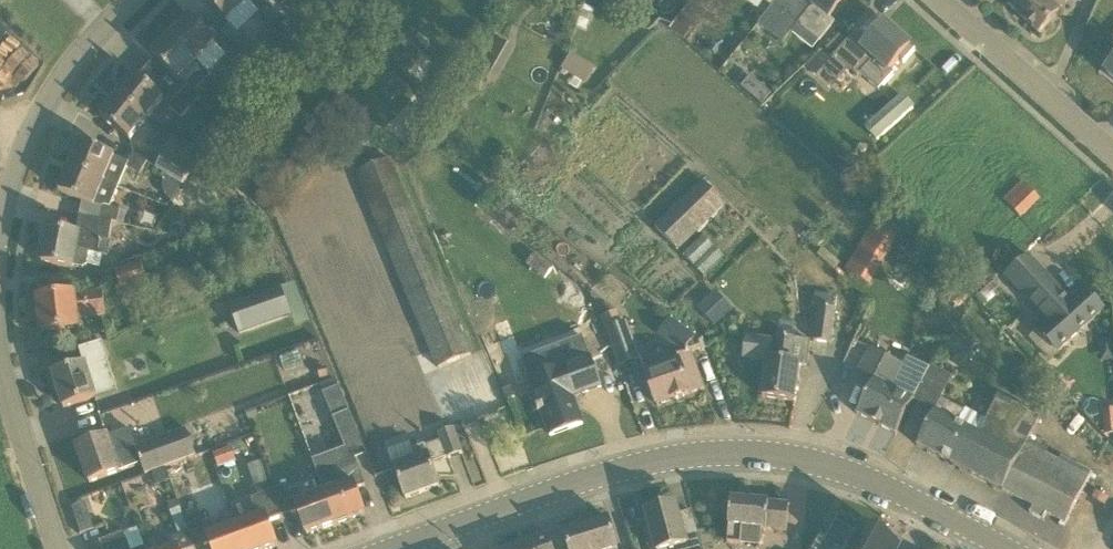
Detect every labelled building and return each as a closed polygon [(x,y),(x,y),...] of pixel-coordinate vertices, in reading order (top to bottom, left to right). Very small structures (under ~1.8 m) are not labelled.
[(247,0),(206,0),(206,1),(226,21),(225,23),(230,28),(233,25),(240,33),(260,13),(248,0),(247,0)] [(295,7),(315,27),(323,19),(304,0),(302,0),(295,7)] [(757,10),(763,1),(771,7),(772,5),(777,0),(743,0),(757,10)] [(772,5),(757,24),(782,43),(797,24),(819,41),(834,23),(829,19),(844,0),(777,0),(772,5)] [(1011,8),(1038,33),(1059,10),(1068,0),(1019,0),(1011,8)] [(685,13),(672,29),(684,39),(697,23),(685,13)] [(215,45),(217,43),(190,16),(171,35),(197,62),(209,74),(226,57),(222,52),(215,45)] [(823,70),(825,72),(835,81),(847,68),(857,77),(861,73),(873,59),(888,72),(911,46),(884,23),(863,47),(852,37),(835,56),(835,57),(831,61),(823,70)] [(232,42),(238,49),(247,40),(240,33),(233,25),(230,28),(224,34),(232,42)] [(151,54),(178,81),(197,62),(171,35),(151,54)] [(474,73),(488,81),(509,46),(495,37),(474,73)] [(226,57),(233,64),(241,56),(243,54),(238,49),(232,42),(222,52),(226,57)] [(570,53),(561,69),(587,83),(595,68),(570,53)] [(118,96),(147,119),(164,98),(135,75),(118,96)] [(188,86),(178,97),(191,108),(201,98),(188,86)] [(764,87),(753,98),(761,105),(771,94),(764,87)] [(902,94),(864,127),(876,141),(915,108),(902,94)] [(100,117),(130,140),(147,119),(118,96),(100,117)] [(169,107),(182,119),(191,108),(178,97),(169,107)] [(213,126),(201,140),(211,149),(223,135),(213,126)] [(183,184),(199,161),(173,141),(156,168),(183,184)] [(132,156),(129,162),(115,156),(80,142),(69,167),(119,188),(127,168),(140,175),(146,163),(148,161),(134,153),(132,156)] [(391,157),(355,172),(437,369),(474,354),(391,157)] [(202,164),(189,183),(204,193),(217,174),(202,164)] [(59,192),(94,207),(102,208),(100,219),(113,222),(124,225),(127,211),(111,208),(119,188),(69,167),(59,192)] [(701,180),(653,227),(677,252),(726,204),(701,180)] [(1022,181),(1003,199),(1019,216),(1038,198),(1022,181)] [(83,268),(87,266),(89,253),(98,255),(101,240),(109,242),(113,222),(100,220),(80,217),(76,235),(48,229),(42,263),(73,268),(73,266),(83,268)] [(876,217),(845,271),(869,285),(901,232),(876,217)] [(536,257),(528,268),(545,281),(553,270),(536,257)] [(1044,317),(1034,327),(1057,352),(1103,310),(1085,290),(1071,303),(1028,257),(1006,277),(1044,317)] [(144,271),(140,259),(113,267),(117,279),(121,291),(148,283),(144,271)] [(491,288),(481,282),(474,293),(471,297),(481,304),(491,288)] [(281,286),(229,305),(240,334),(291,316),(281,286)] [(715,290),(697,308),(715,327),(733,309),(715,290)] [(75,296),(75,294),(39,298),(42,332),(79,328),(77,318),(105,315),(103,292),(75,296)] [(602,314),(603,319),(620,366),(639,360),(620,307),(602,314)] [(835,311),(818,308),(813,343),(830,345),(835,311)] [(956,358),(968,340),(956,332),(944,350),(956,358)] [(745,358),(767,361),(762,397),(794,401),(799,365),(806,366),(810,341),(794,339),(777,336),(776,343),(773,342),(773,338),(748,335),(745,358)] [(80,349),(85,365),(53,375),(64,408),(96,398),(90,379),(111,372),(102,342),(80,349)] [(859,372),(874,380),(857,414),(896,434),(914,400),(920,387),(930,369),(905,357),(901,364),(871,349),(859,372)] [(674,365),(646,375),(657,406),(704,389),(691,352),(672,359),(674,365)] [(601,387),(591,358),(589,359),(562,369),(562,368),(530,379),(551,436),(583,424),(575,403),(573,397),(601,387)] [(985,421),(942,398),(920,387),(914,400),(935,410),(917,445),(1003,490),(1034,506),(1046,513),(1066,523),(1092,473),(1072,463),(1060,457),(1059,460),(1046,454),(1048,450),(1028,440),(1040,417),(999,396),(985,421)] [(139,400),(117,408),(121,420),(143,412),(139,400)] [(1103,434),(1112,433),(1112,409),(1101,410),(1103,434)] [(333,418),(345,447),(349,458),(365,451),(349,412),(333,418)] [(388,451),(395,469),(406,499),(439,486),(431,463),(447,458),(447,459),(462,454),(453,429),(438,434),(441,440),(412,451),(409,443),(388,451)] [(108,437),(98,440),(77,448),(90,483),(121,472),(142,464),(145,474),(196,456),(186,430),(136,449),(132,450),(126,434),(109,440),(108,437)] [(232,449),(214,455),(218,468),(236,462),(232,449)] [(262,460),(247,465),(256,490),(271,485),(262,460)] [(357,465),(320,479),(325,493),(336,524),(365,514),(356,489),(365,486),(357,465)] [(193,532),(190,533),(196,548),(210,543),(212,548),(245,548),(236,526),(215,534),(212,525),(205,527),(185,473),(173,477),(193,532)] [(236,526),(245,548),(269,548),(277,546),(269,522),(283,517),(277,501),(273,491),(250,499),(257,518),(236,526)] [(300,492),(277,501),(283,517),(298,511),(307,535),(336,524),(325,493),(303,501),(300,492)] [(731,500),(729,525),(730,525),(728,543),(760,546),(762,529),(787,531),(789,505),(731,500)] [(657,548),(703,548),(696,525),(682,529),(675,503),(663,506),(662,503),(648,506),(649,510),(646,511),(657,548)] [(179,537),(167,542),(169,548),(195,548),(196,548),(190,533),(189,534),(180,507),(170,511),(179,537)] [(91,513),(76,518),(81,534),(96,529),(91,513)] [(564,533),(569,548),(618,548),(608,519),(564,533)] [(900,545),(864,525),(859,535),(836,522),(826,540),(821,537),(814,548),(898,548),(900,545)] [(120,534),(99,542),(102,548),(130,548),(124,533),(120,534)] [(549,538),(519,548),(552,548),(549,538)]
